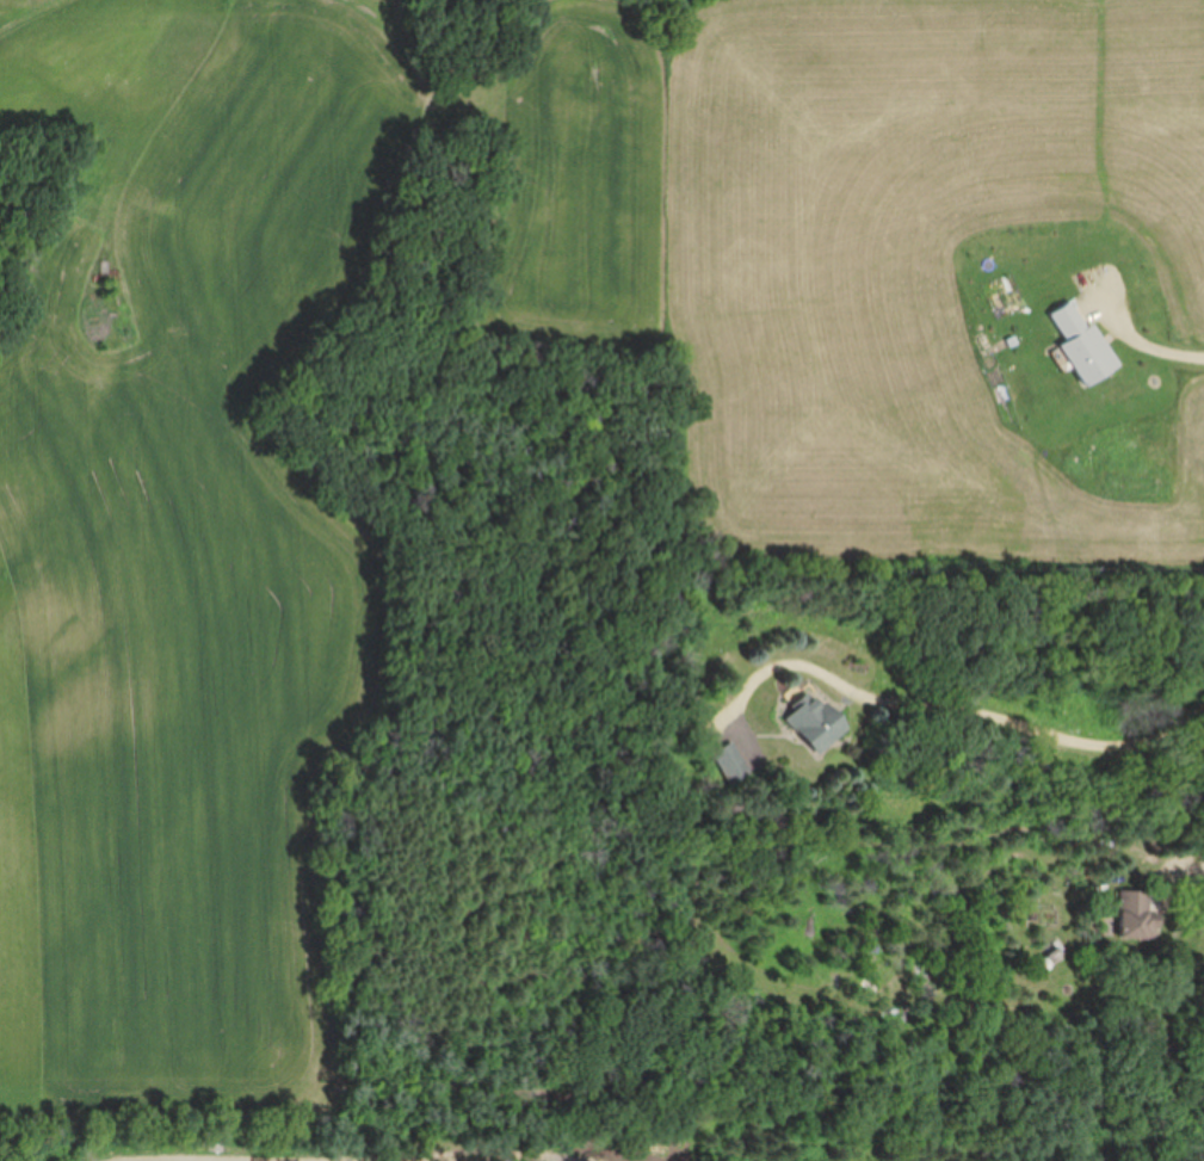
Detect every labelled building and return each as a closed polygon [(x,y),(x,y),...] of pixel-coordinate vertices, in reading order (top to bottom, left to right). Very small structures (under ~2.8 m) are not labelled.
[(819,754),(849,726),(814,689),(784,716),(819,754)] [(752,772),(733,742),(712,755),(731,784),(752,772)] [(1120,890),(1120,937),(1159,937),(1159,910),(1150,910),(1150,890),(1120,890)]
